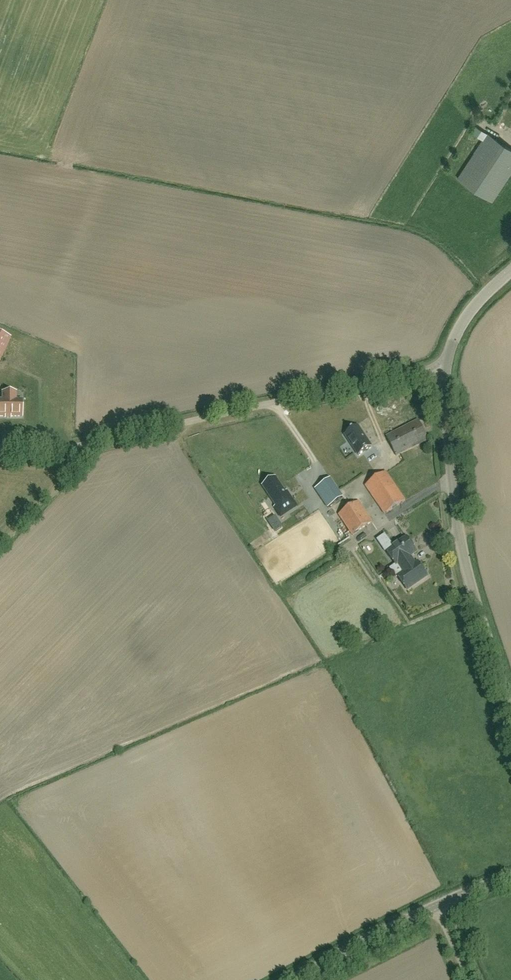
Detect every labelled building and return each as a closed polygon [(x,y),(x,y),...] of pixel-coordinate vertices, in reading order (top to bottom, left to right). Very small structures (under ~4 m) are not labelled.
[(458,178),(492,201),(510,172),(510,149),(487,133),(458,178)] [(10,338),(0,333),(0,360),(10,338)] [(2,393),(2,401),(0,401),(0,418),(21,418),(21,401),(15,401),(15,393),(11,393),(2,393)] [(419,421),(386,437),(396,456),(428,440),(419,421)] [(347,438),(352,445),(353,444),(357,450),(355,451),(360,458),(373,449),(360,429),(347,438)] [(386,472),(366,486),(385,514),(405,501),(386,472)] [(285,493),(276,480),(264,488),(277,507),(275,508),(281,517),(297,507),(287,492),(285,493)] [(342,498),(330,480),(315,490),(328,508),(342,498)] [(353,535),(372,522),(359,502),(339,515),(353,535)] [(373,539),(377,546),(386,540),(382,534),(373,539)] [(397,565),(405,560),(408,565),(412,561),(410,557),(416,553),(406,539),(387,552),(397,565)] [(414,565),(412,561),(408,565),(405,560),(397,565),(398,565),(404,573),(398,576),(408,590),(427,577),(417,563),(414,565)]
